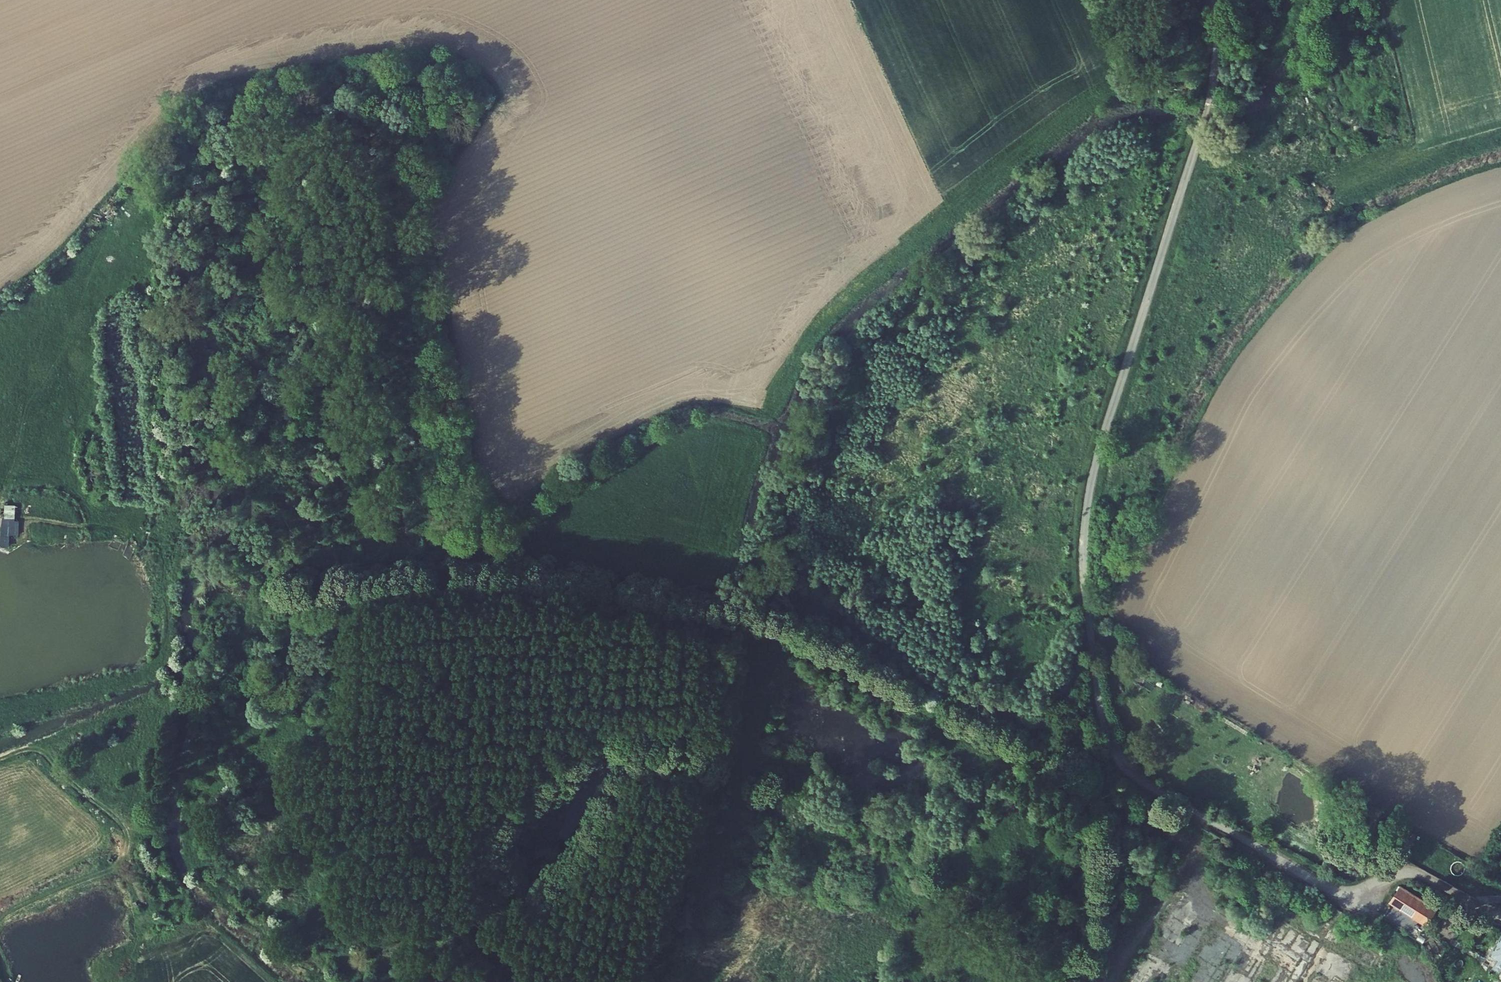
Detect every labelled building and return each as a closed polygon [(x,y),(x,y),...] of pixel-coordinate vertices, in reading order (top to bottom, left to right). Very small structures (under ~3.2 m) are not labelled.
[(225,691),(218,713),(222,714),(223,711),(224,711),(228,701),(230,701),(232,693),(225,691)] [(1435,909),(1401,887),(1391,903),(1425,925),(1435,909)] [(1492,950),(1498,954),(1495,959),(1496,960),(1494,964),(1500,968),(1500,970),(1500,971),(1500,935),(1492,950)] [(1500,970),(1492,981),(1500,981),(1500,971),(1500,970)]
